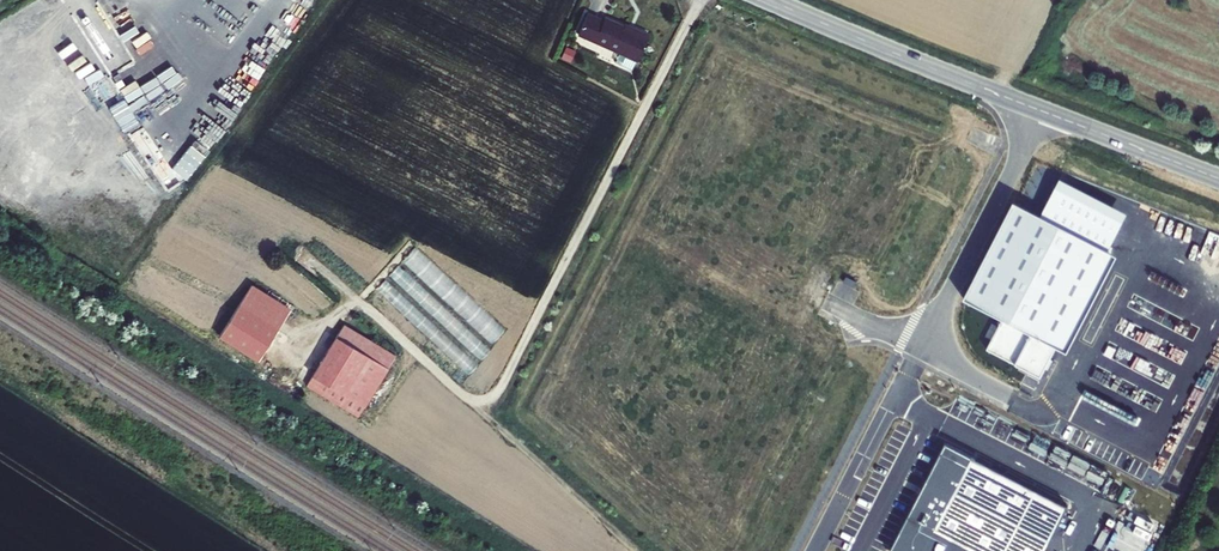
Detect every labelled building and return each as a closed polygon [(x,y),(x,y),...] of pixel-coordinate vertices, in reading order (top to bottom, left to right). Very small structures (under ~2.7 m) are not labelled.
[(587,13),(577,33),(637,60),(648,35),(635,29),(634,31),(624,26),(604,17),(603,20),(587,13)] [(296,310),(258,286),(225,338),(264,362),(296,310)] [(475,364),(422,316),(414,325),(467,374),(475,364)] [(399,357),(350,326),(318,377),(367,408),(399,357)] [(367,408),(318,377),(312,387),(361,418),(367,408)] [(1067,506),(945,444),(891,550),(1044,550),(1067,506)]
